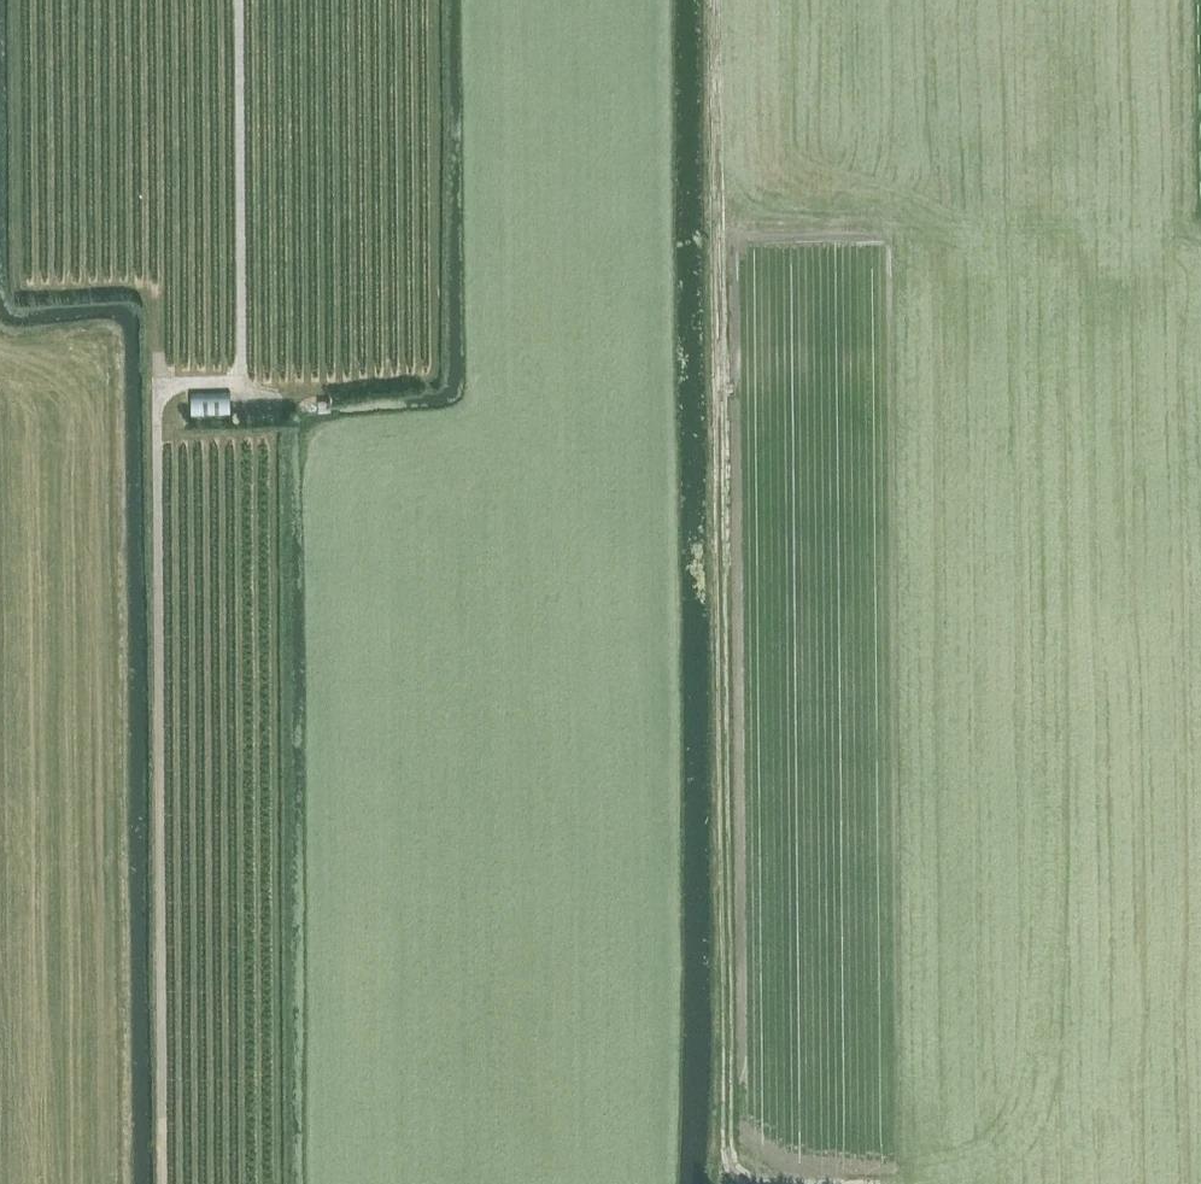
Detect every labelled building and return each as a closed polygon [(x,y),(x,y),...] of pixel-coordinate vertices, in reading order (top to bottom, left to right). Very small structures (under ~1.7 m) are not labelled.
[(235,397),(235,379),(196,380),(196,398),(235,397)]
